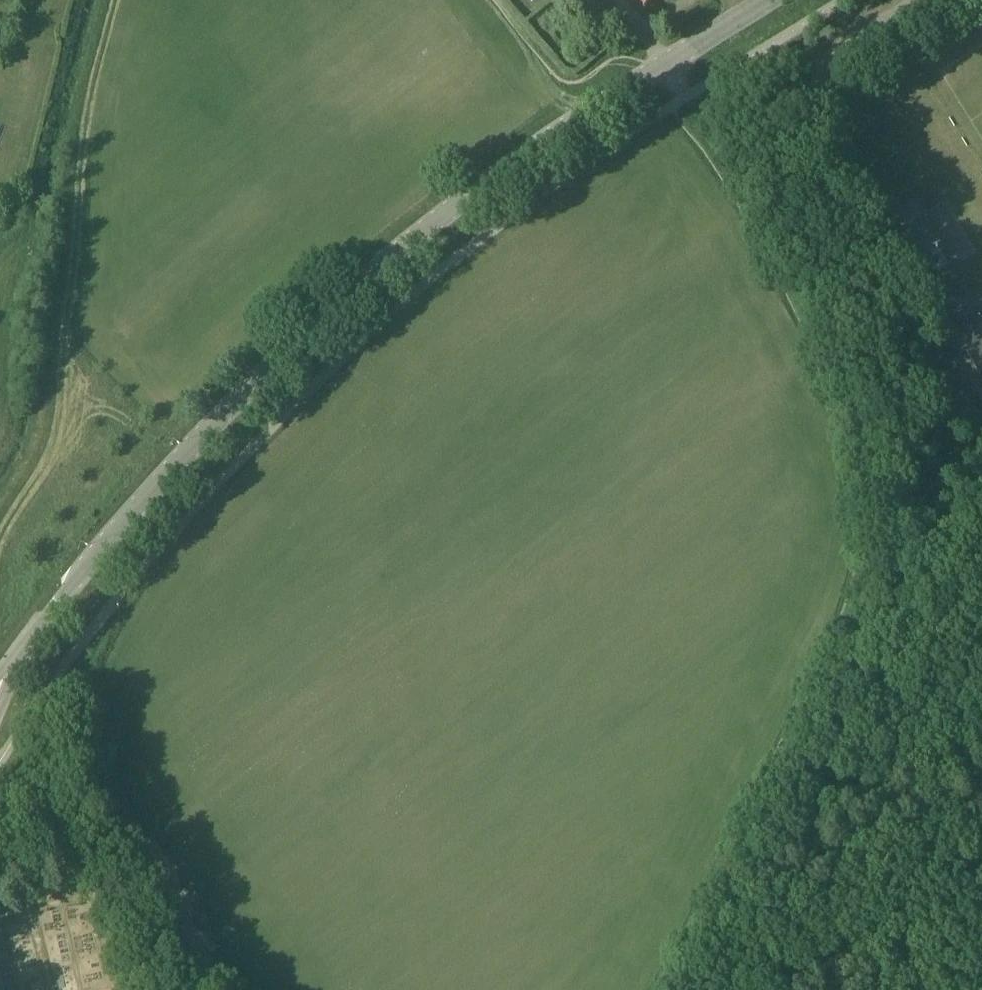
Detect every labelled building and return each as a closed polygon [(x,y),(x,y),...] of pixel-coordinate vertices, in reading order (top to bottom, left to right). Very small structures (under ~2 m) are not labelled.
[(959,335),(958,335),(981,378),(981,321),(959,335)]
